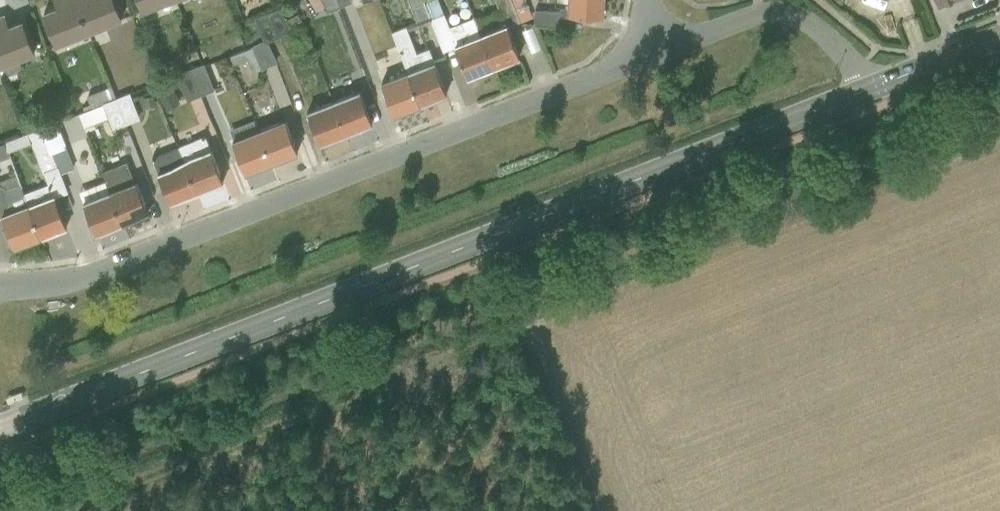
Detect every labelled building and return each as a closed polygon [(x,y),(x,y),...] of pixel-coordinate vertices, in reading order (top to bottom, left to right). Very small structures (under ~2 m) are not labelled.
[(77,0),(56,0),(58,4),(44,9),(57,42),(88,30),(77,0)] [(122,17),(115,0),(77,0),(88,30),(122,17)] [(144,8),(165,0),(141,0),(144,8)] [(339,7),(336,0),(296,0),(301,12),(324,3),(327,11),(339,7)] [(446,93),(428,48),(416,53),(408,31),(431,22),(423,0),(409,0),(417,21),(392,32),(407,71),(419,104),(446,93)] [(492,66),(480,34),(473,17),(449,27),(438,0),(423,0),(431,22),(443,51),(455,47),(467,77),(492,66)] [(510,0),(495,0),(502,17),(499,18),(502,25),(480,34),(492,66),(519,56),(507,26),(519,23),(514,11),(510,0)] [(602,16),(603,0),(567,0),(567,8),(560,8),(560,12),(535,10),(534,24),(568,26),(569,14),(602,16)] [(265,38),(266,40),(290,30),(292,36),(305,31),(298,11),(287,16),(282,4),(256,15),(265,38)] [(514,11),(519,23),(532,24),(532,11),(514,11)] [(35,50),(22,18),(8,23),(4,12),(0,13),(0,59),(2,64),(4,63),(8,73),(24,67),(19,57),(35,50)] [(275,63),(266,40),(265,38),(230,52),(234,61),(248,55),(254,70),(261,67),(262,68),(275,63)] [(191,67),(201,92),(215,86),(205,61),(191,67)] [(188,97),(201,92),(191,67),(178,72),(188,97)] [(419,104),(407,71),(381,81),(394,113),(419,104)] [(88,107),(114,97),(109,84),(87,93),(89,99),(85,101),(88,107)] [(167,107),(180,99),(172,86),(160,94),(167,107)] [(116,96),(125,121),(140,116),(131,90),(116,96)] [(345,133),(372,123),(359,90),(332,100),(345,133)] [(113,126),(125,121),(116,96),(114,97),(88,107),(80,111),(86,128),(96,124),(94,118),(108,113),(113,126)] [(345,133),(332,100),(307,110),(319,143),(345,133)] [(59,163),(61,170),(75,165),(72,158),(66,141),(67,141),(57,119),(41,126),(51,150),(52,150),(57,163),(59,163)] [(298,152),(285,119),(258,129),(271,162),(298,152)] [(244,173),(271,162),(258,129),(254,120),(229,130),(244,173)] [(39,234),(67,223),(56,194),(69,188),(61,170),(59,163),(57,163),(52,150),(51,150),(41,126),(3,140),(7,150),(32,141),(43,170),(44,170),(48,180),(23,191),(39,234)] [(196,191),(223,181),(204,134),(177,144),(196,191)] [(7,150),(3,140),(0,141),(0,157),(9,154),(7,150)] [(196,191),(177,144),(152,153),(170,201),(196,191)] [(98,166),(102,177),(126,168),(123,157),(98,166)] [(148,210),(136,177),(131,179),(127,169),(105,178),(122,220),(148,210)] [(23,191),(16,172),(0,178),(0,214),(4,216),(14,244),(39,234),(23,191)] [(96,231),(122,220),(105,178),(79,188),(96,231)]
